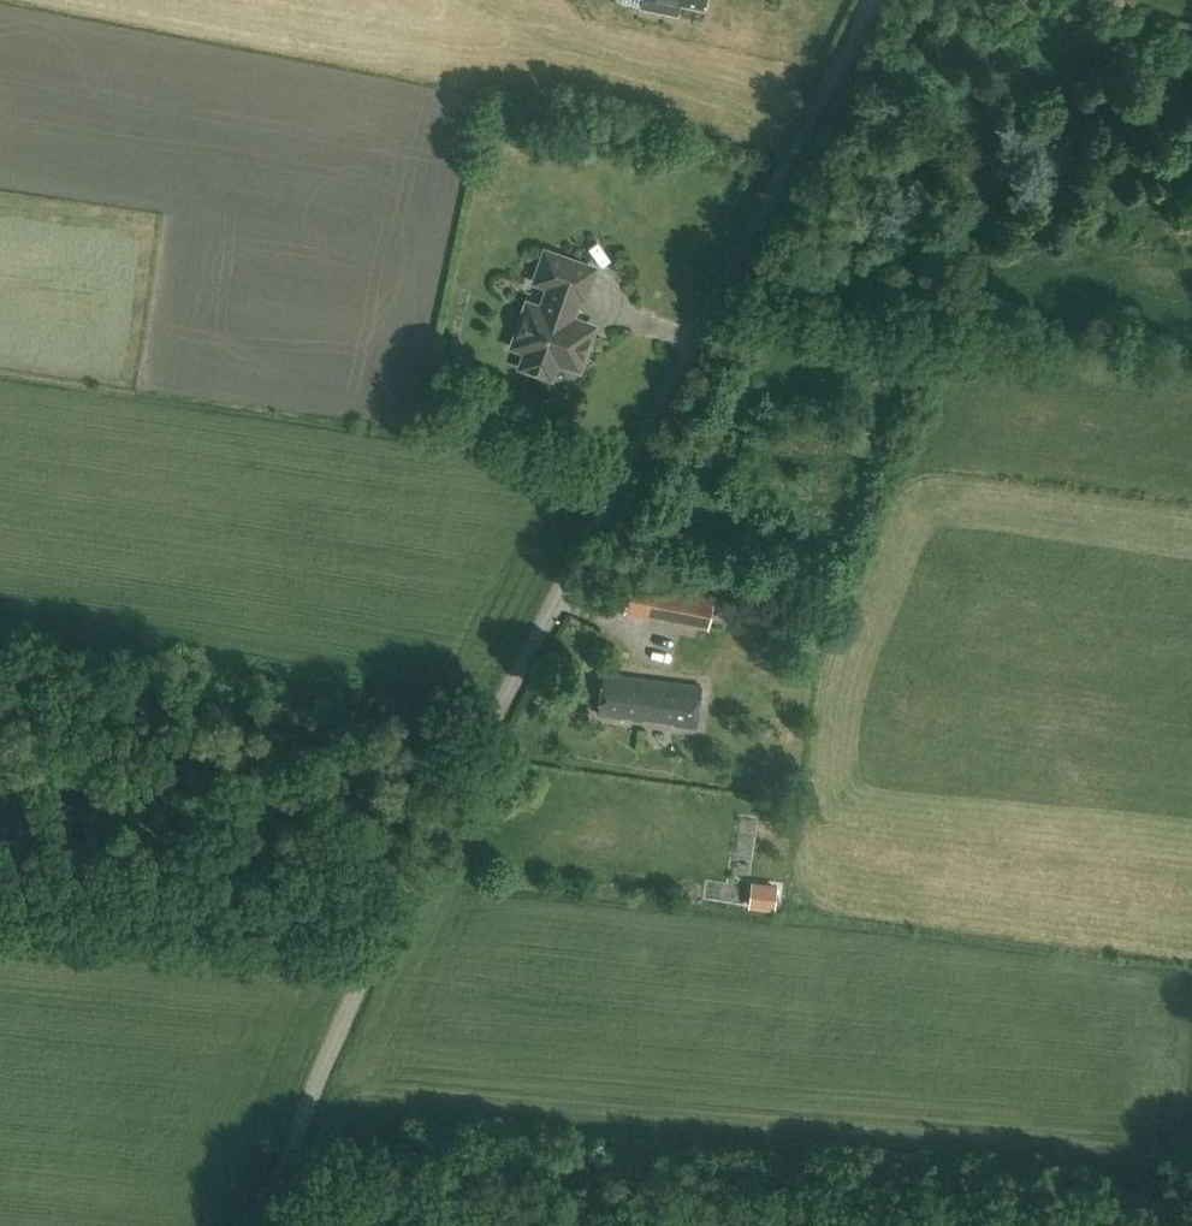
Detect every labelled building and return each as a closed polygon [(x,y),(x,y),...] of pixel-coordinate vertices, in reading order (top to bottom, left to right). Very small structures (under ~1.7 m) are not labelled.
[(623,6),(642,10),(642,11),(681,19),(683,8),(708,14),(710,0),(624,0),(623,6)] [(583,296),(593,267),(545,250),(535,279),(549,284),(541,307),(536,305),(522,347),(527,348),(521,364),(550,374),(556,359),(578,366),(593,325),(570,317),(578,294),(583,296)] [(659,581),(652,618),(708,629),(715,592),(659,581)] [(598,712),(695,726),(701,686),(603,672),(598,712)]
